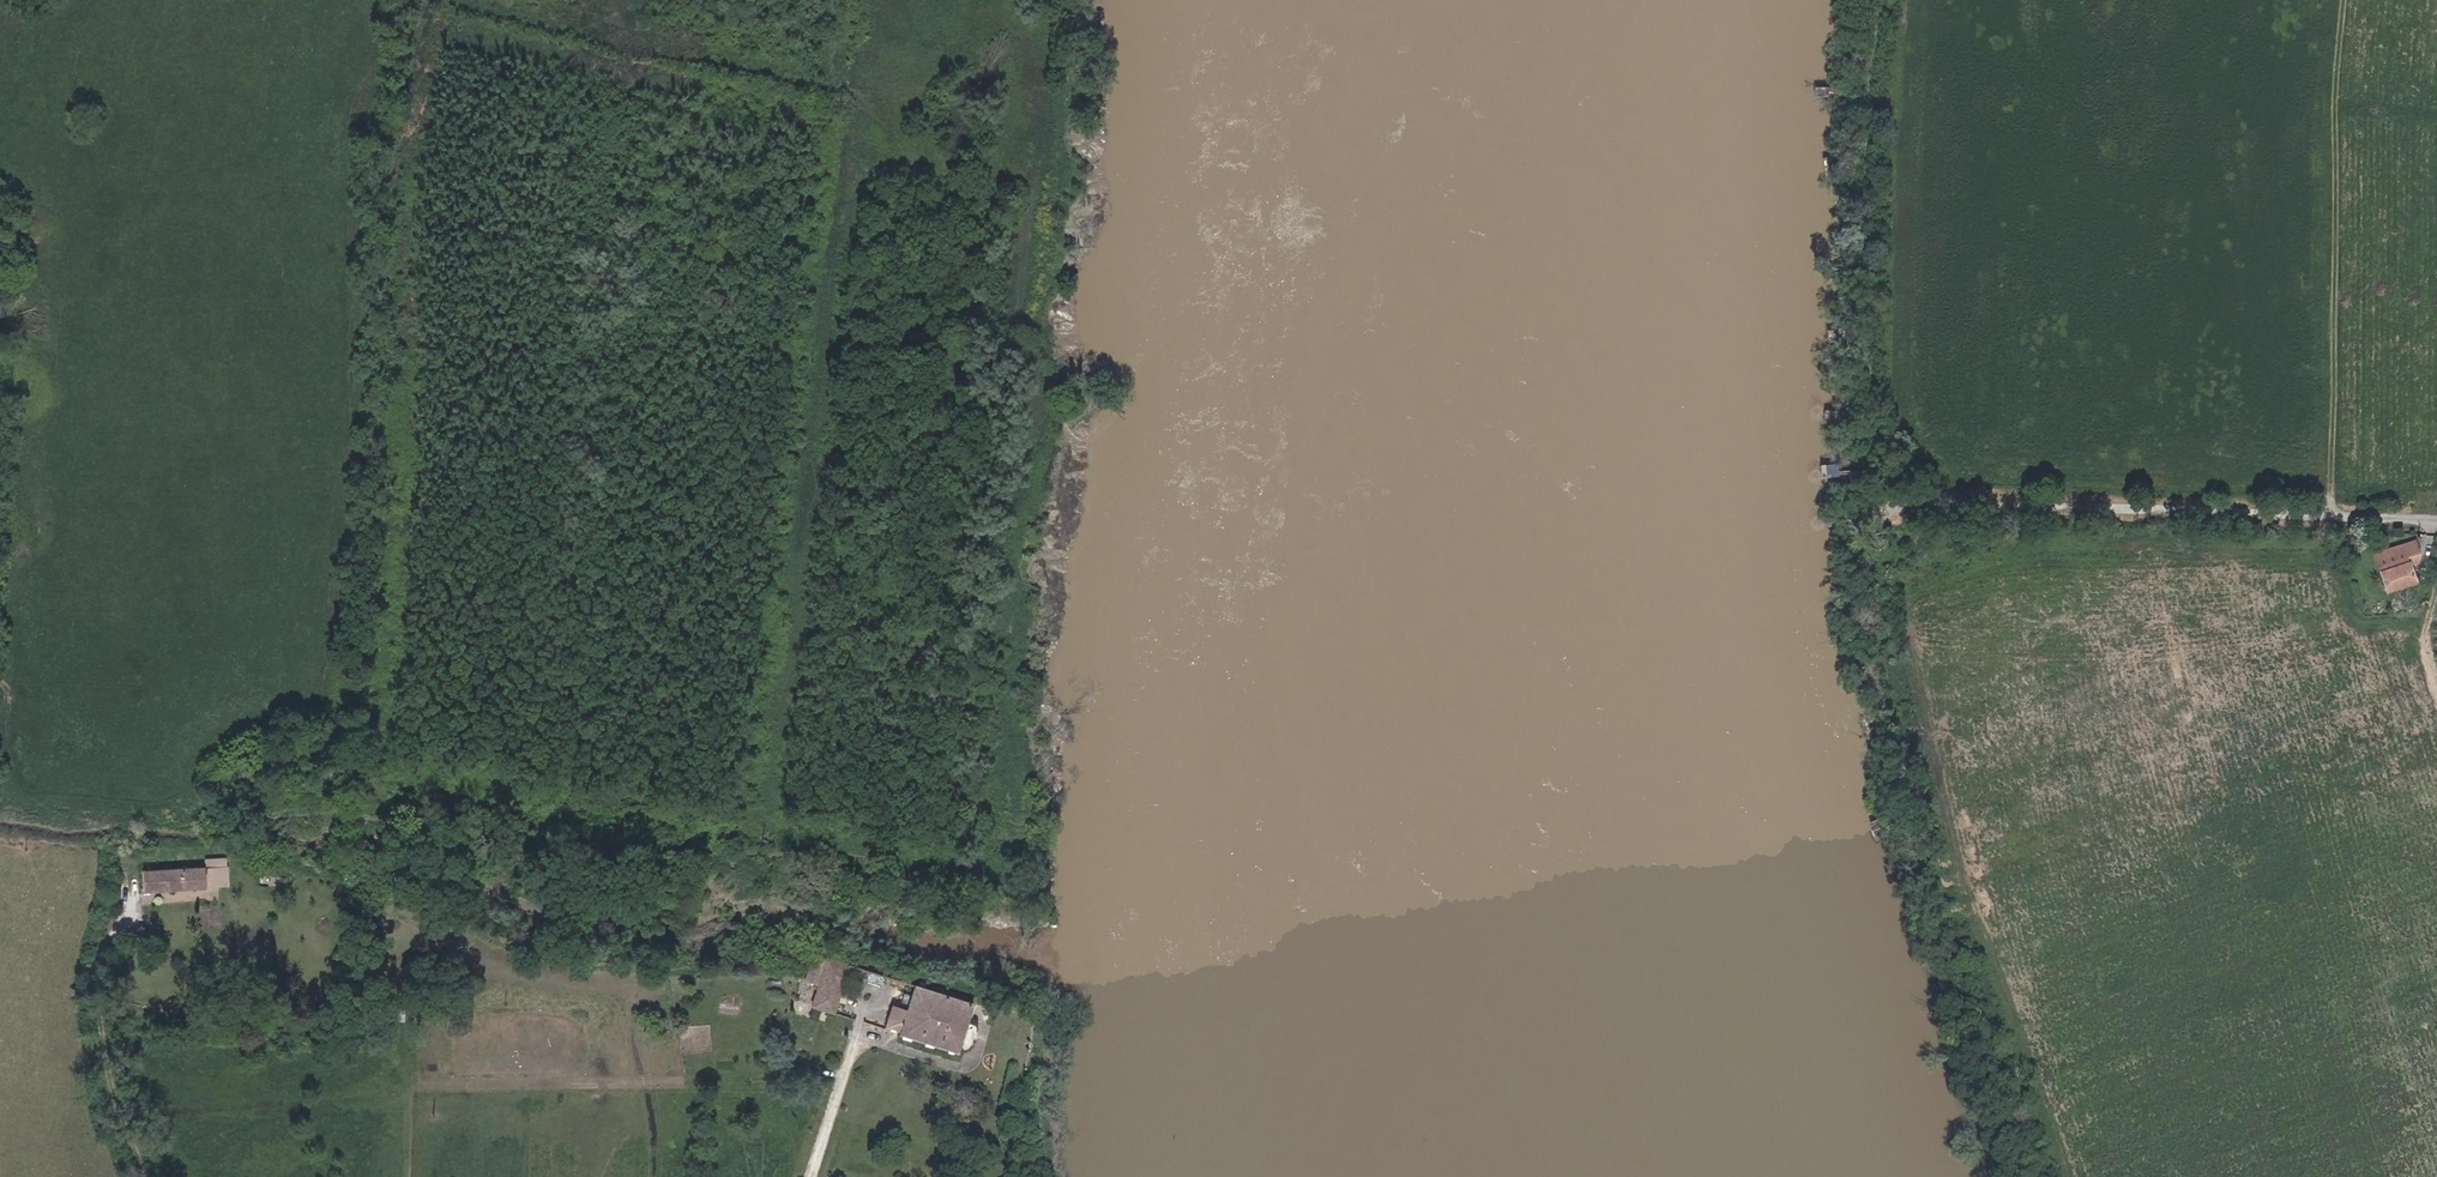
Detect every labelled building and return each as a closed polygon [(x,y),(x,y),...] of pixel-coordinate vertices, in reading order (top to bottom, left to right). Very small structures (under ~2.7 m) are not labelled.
[(1848,462),(1837,462),(1838,475),(1848,474),(1848,462)] [(2412,579),(2405,557),(2400,544),(2374,553),(2386,588),(2412,579)] [(227,881),(228,880),(228,878),(228,866),(205,867),(206,888),(218,887),(223,884),(225,883),(226,882),(227,881)] [(206,888),(205,867),(142,872),(144,892),(206,888)] [(834,1013),(849,965),(827,958),(812,1006),(834,1013)] [(958,1052),(972,1003),(915,986),(907,1011),(892,1006),(886,1026),(901,1030),(900,1034),(958,1052)]
